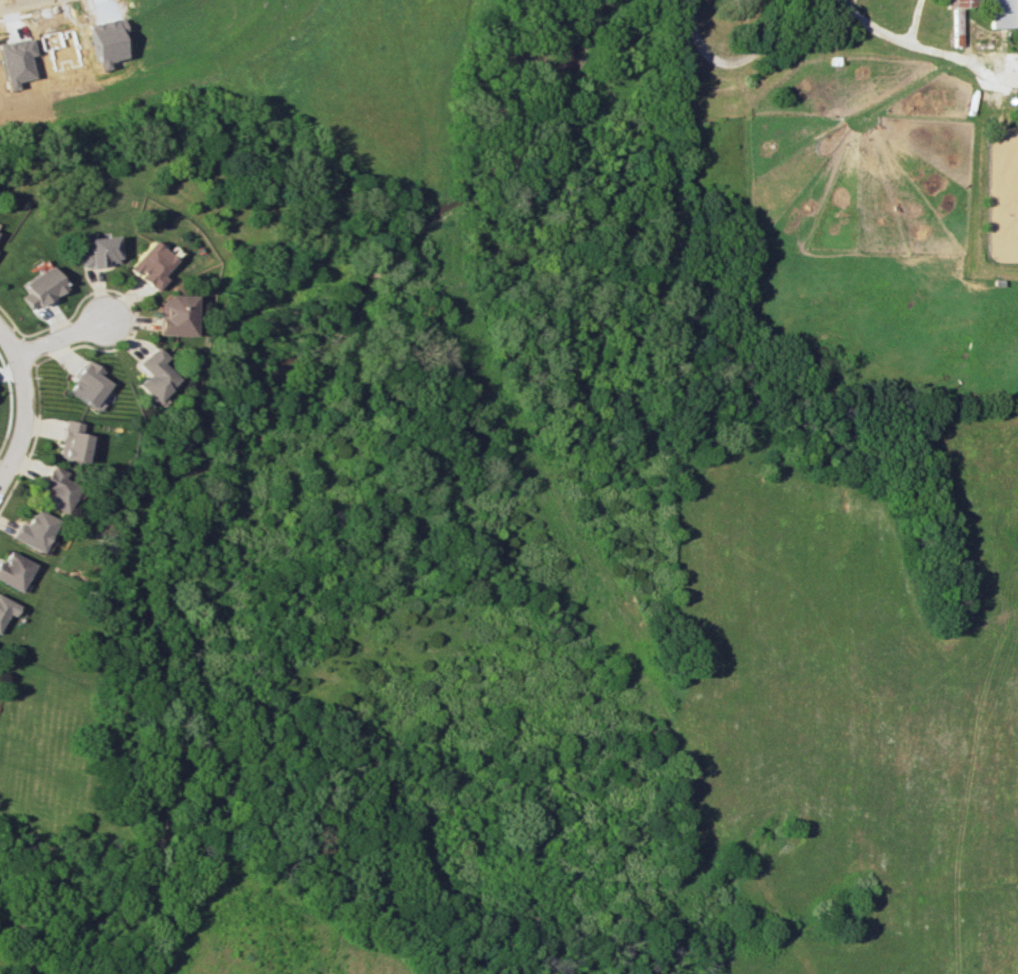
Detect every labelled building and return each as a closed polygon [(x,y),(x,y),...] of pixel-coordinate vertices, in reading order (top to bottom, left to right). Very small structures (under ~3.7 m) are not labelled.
[(990,27),(1017,26),(1017,0),(989,0),(990,27)] [(102,262),(116,260),(113,235),(84,238),(85,248),(79,249),(81,267),(103,265),(102,262)] [(152,291),(163,279),(160,276),(173,260),(151,240),(126,267),(152,291)] [(64,288),(48,265),(21,283),(27,292),(22,296),(31,310),(64,288)] [(157,334),(192,336),(194,296),(158,294),(157,334)] [(151,402),(175,379),(159,362),(164,357),(153,346),(134,364),(144,374),(134,384),(151,402)] [(97,377),(102,371),(85,360),(64,390),(89,407),(106,383),(97,377)] [(79,463),(85,436),(77,434),(80,423),(63,419),(54,457),(79,463)] [(36,501),(62,513),(76,485),(60,477),(63,471),(48,464),(38,486),(42,487),(36,501)] [(17,523),(9,537),(37,553),(55,520),(33,508),(23,526),(17,523)] [(18,591),(31,563),(6,552),(1,563),(0,563),(0,582),(18,591)] [(0,597),(0,623),(5,614),(10,617),(16,605),(0,597)]
